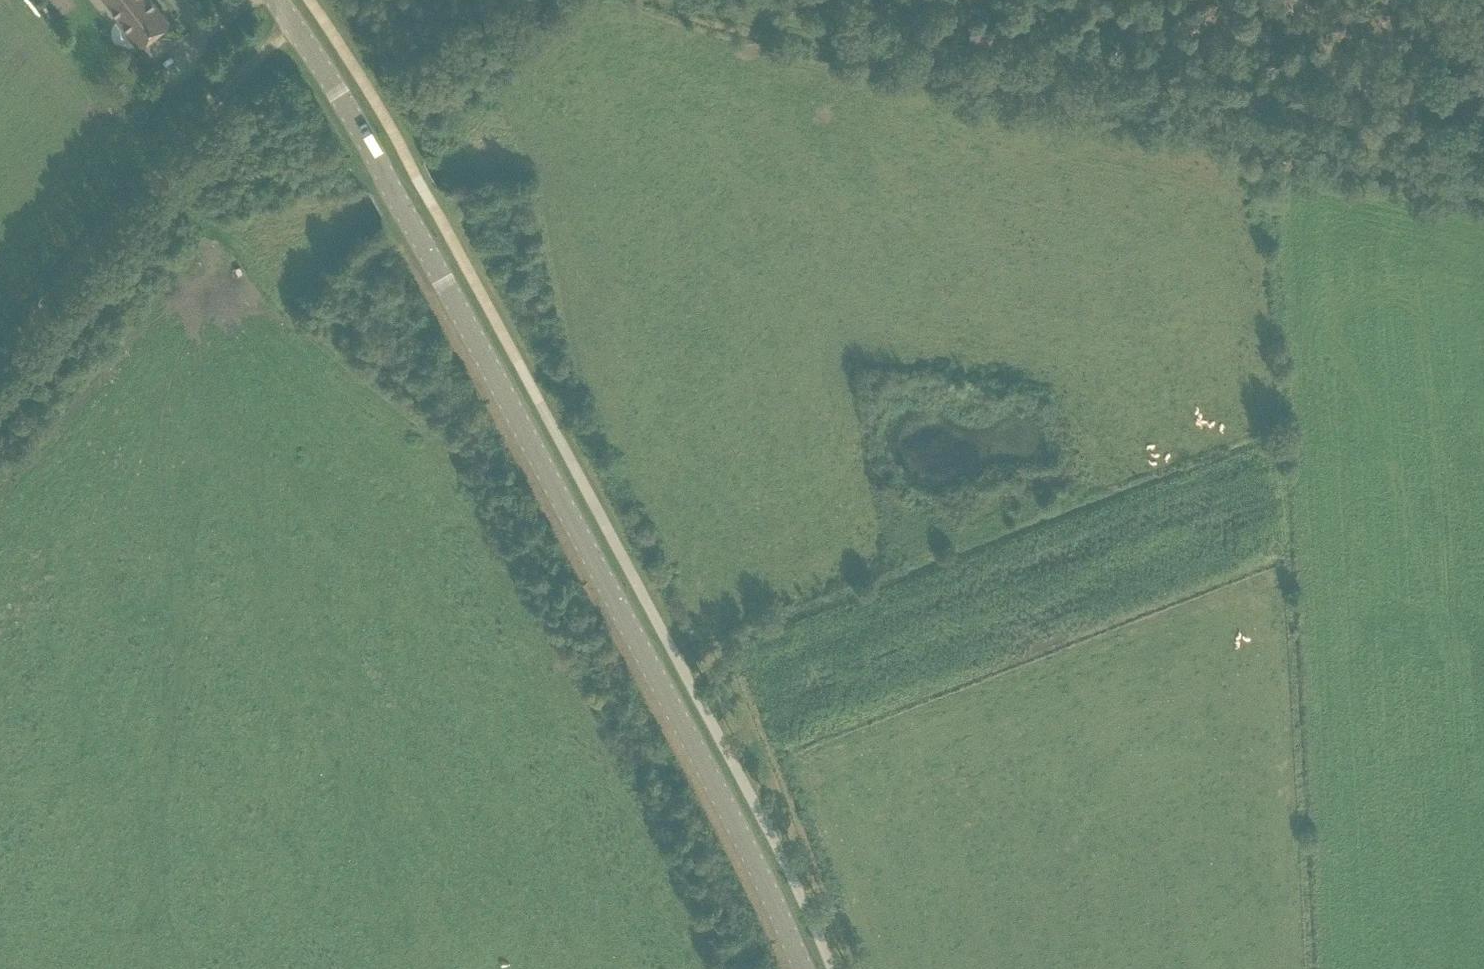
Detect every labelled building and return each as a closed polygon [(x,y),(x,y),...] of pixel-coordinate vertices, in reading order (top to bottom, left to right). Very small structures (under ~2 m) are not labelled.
[(64,14),(76,4),(72,0),(51,0),(64,14)] [(139,44),(167,23),(150,0),(105,0),(139,44)]
